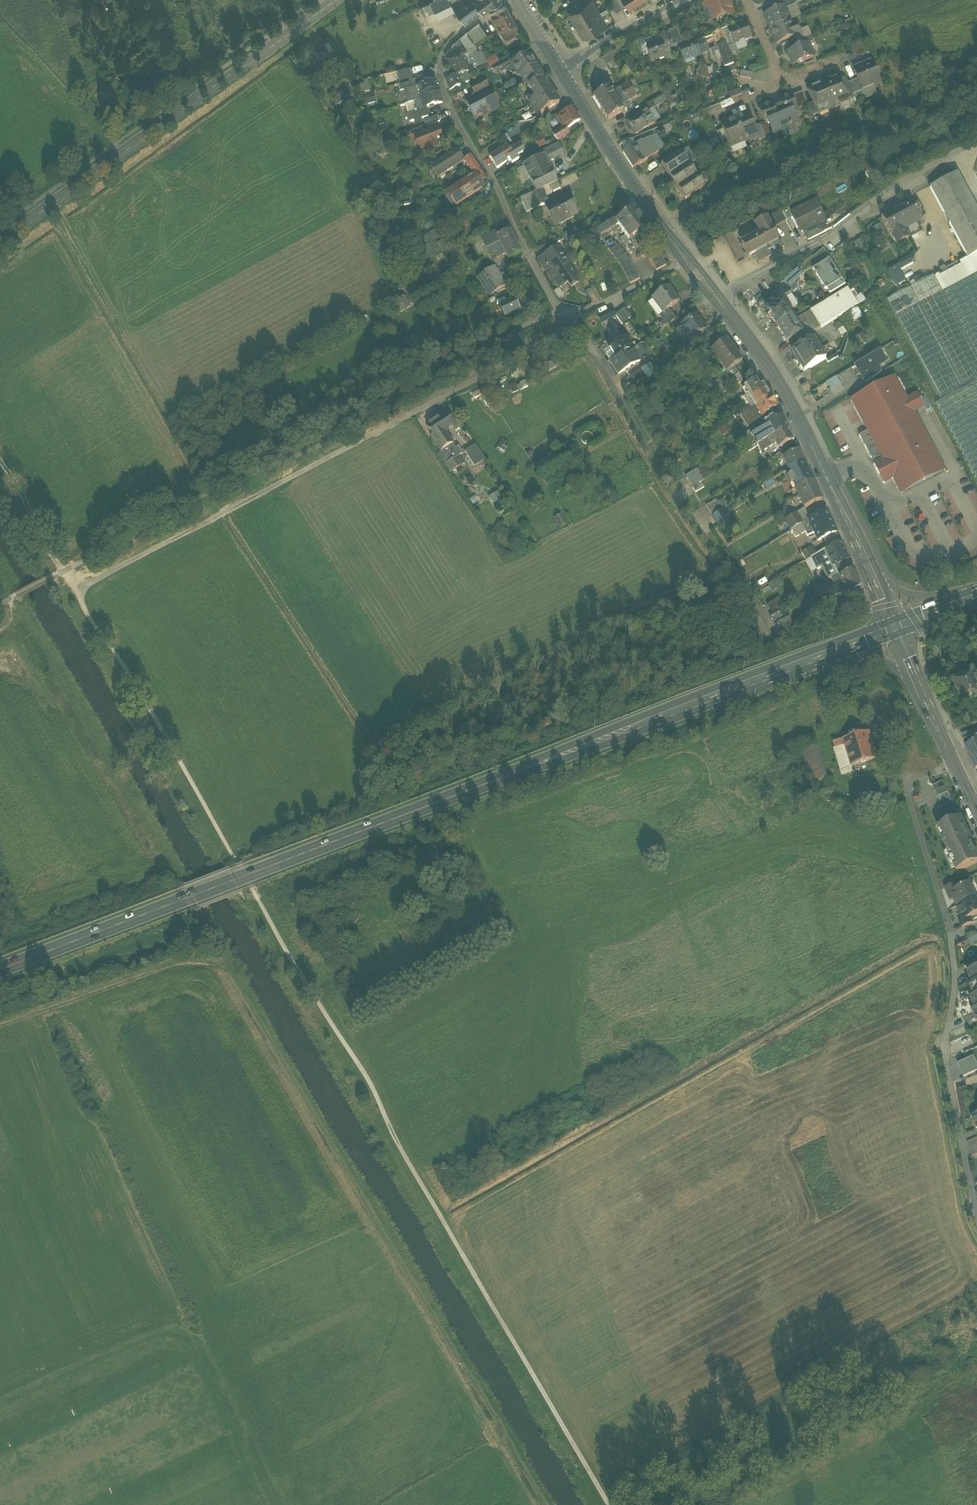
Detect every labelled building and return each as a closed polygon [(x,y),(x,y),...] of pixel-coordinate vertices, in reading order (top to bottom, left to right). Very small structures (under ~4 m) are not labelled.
[(449,0),(432,0),(424,4),(429,14),(435,11),(438,17),(450,11),(447,4),(450,2),(449,0)] [(482,11),(474,0),(458,0),(452,5),(455,9),(455,10),(465,24),(482,11)] [(482,11),(489,6),(499,0),(474,0),(482,11)] [(622,8),(616,0),(611,0),(609,1),(616,12),(622,8)] [(622,8),(627,5),(624,0),(616,0),(622,8)] [(644,0),(624,0),(627,5),(630,9),(644,0)] [(707,24),(712,22),(724,18),(734,14),(731,6),(732,5),(730,4),(729,0),(717,0),(702,6),(702,7),(703,6),(704,9),(703,12),(707,24)] [(794,0),(785,0),(776,4),(778,9),(784,7),(785,10),(796,5),(794,0)] [(447,4),(450,11),(455,9),(452,5),(450,2),(447,4)] [(570,15),(583,36),(604,23),(591,2),(570,15)] [(796,5),(785,10),(790,21),(801,17),(796,5)] [(490,14),(499,31),(511,24),(514,22),(505,6),(490,14)] [(765,15),(771,29),(790,21),(785,10),(784,7),(778,9),(765,15)] [(712,22),(716,32),(728,28),(724,18),(712,22)] [(792,27),(790,21),(771,29),(772,32),(772,33),(774,37),(775,37),(777,43),(792,37),(798,35),(799,32),(799,31),(798,27),(795,26),(792,27)] [(467,32),(473,41),(486,33),(479,23),(467,32)] [(515,32),(511,24),(499,31),(504,39),(504,38),(515,32)] [(746,24),(727,31),(732,45),(733,46),(744,41),(752,38),(746,24)] [(792,37),(795,43),(799,41),(811,36),(808,28),(799,31),(799,32),(798,35),(792,37)] [(668,35),(672,47),(682,43),(676,29),(667,32),(668,35)] [(727,47),(732,45),(727,31),(722,32),(727,45),(727,47)] [(445,55),(448,64),(468,56),(468,57),(472,70),(486,61),(476,45),(473,41),(467,32),(461,38),(466,46),(457,50),(458,52),(454,53),(450,48),(445,55)] [(515,32),(504,38),(507,43),(518,37),(515,32)] [(726,45),(727,45),(722,32),(678,49),(683,62),(684,61),(694,58),(707,53),(705,47),(708,46),(707,43),(714,41),(717,48),(726,45)] [(486,33),(473,41),(476,45),(488,36),(486,33)] [(649,42),(651,48),(662,44),(664,50),(672,47),(668,35),(649,41),(649,42)] [(643,57),(648,56),(646,50),(651,48),(649,42),(649,41),(647,36),(637,40),(643,57)] [(799,41),(802,46),(809,43),(809,44),(813,42),(811,36),(799,41)] [(334,49),(328,41),(323,44),(329,52),(334,49)] [(732,45),(727,47),(730,54),(747,48),(744,41),(733,46),(732,45)] [(787,52),(793,66),(814,57),(809,44),(809,43),(802,46),(797,48),(787,52)] [(323,57),(315,44),(305,51),(313,63),(323,57)] [(666,57),(664,50),(662,44),(651,48),(646,50),(648,56),(650,63),(666,57)] [(733,65),(726,45),(717,48),(718,52),(721,60),(724,69),(732,66),(733,65)] [(617,48),(611,53),(616,60),(622,56),(617,48)] [(716,53),(718,52),(717,48),(710,51),(709,51),(709,52),(711,58),(717,57),(716,53)] [(310,61),(303,52),(293,59),(300,69),(310,61)] [(721,60),(718,52),(716,53),(717,57),(711,58),(715,69),(721,67),(719,60),(721,60)] [(608,66),(616,60),(611,53),(601,59),(606,67),(608,66)] [(518,54),(507,60),(507,61),(506,61),(509,66),(506,68),(503,63),(497,66),(496,66),(500,72),(511,67),(520,61),(518,58),(518,54)] [(495,55),(486,60),(490,69),(500,64),(495,55)] [(519,79),(521,77),(536,67),(529,55),(520,61),(511,67),(519,79)] [(447,64),(452,78),(466,72),(471,70),(467,57),(468,57),(468,56),(448,64),(447,64)] [(619,65),(616,60),(608,66),(611,71),(619,65)] [(858,79),(862,91),(863,90),(863,89),(870,86),(870,87),(873,86),(881,83),(872,62),(853,70),(858,79)] [(484,64),(475,69),(479,75),(488,70),(484,64)] [(544,79),(536,67),(521,77),(528,89),(544,79)] [(697,76),(709,79),(706,68),(701,67),(700,72),(698,71),(697,76)] [(397,73),(400,85),(413,81),(410,70),(397,73)] [(469,82),(466,72),(452,78),(445,80),(449,91),(469,82)] [(818,114),(818,115),(819,115),(819,114),(827,110),(827,111),(839,106),(840,106),(840,105),(848,101),(849,102),(850,102),(850,101),(845,90),(839,76),(838,77),(826,83),(825,82),(825,83),(822,84),(821,84),(821,85),(808,90),(808,89),(807,90),(813,103),(818,114)] [(551,91),(544,79),(528,89),(532,94),(526,98),(530,105),(551,91)] [(848,83),(853,94),(862,91),(858,79),(848,83)] [(368,80),(361,81),(364,85),(364,93),(370,92),(368,80)] [(416,80),(413,81),(400,85),(398,86),(400,92),(404,91),(404,90),(417,86),(416,80)] [(467,105),(475,120),(498,108),(492,97),(492,95),(490,94),(483,80),(471,87),(476,97),(472,99),(474,102),(467,105)] [(634,80),(628,83),(633,90),(639,88),(634,80)] [(407,102),(408,104),(414,103),(421,101),(419,96),(439,91),(436,81),(417,87),(417,86),(404,90),(404,91),(407,102)] [(588,89),(594,98),(609,88),(604,81),(594,86),(588,89)] [(612,93),(616,100),(633,90),(628,83),(612,93)] [(863,90),(862,91),(864,96),(866,100),(877,95),(873,86),(870,87),(870,86),(863,89),(863,90)] [(346,99),(354,95),(350,88),(342,92),(346,99)] [(593,98),(600,110),(616,100),(612,93),(609,88),(594,98),(593,98)] [(845,90),(850,101),(855,99),(850,88),(845,90)] [(729,93),(731,99),(742,94),(740,89),(729,93)] [(637,96),(633,90),(616,100),(620,106),(637,96)] [(724,90),(716,93),(718,100),(727,96),(724,90)] [(404,91),(400,92),(395,93),(398,104),(407,102),(404,91)] [(419,96),(421,101),(423,108),(425,108),(442,103),(439,91),(419,96)] [(559,103),(551,91),(530,105),(537,117),(559,103)] [(670,91),(664,94),(670,107),(677,104),(675,100),(678,99),(675,93),(672,95),(670,91)] [(862,91),(853,94),(855,99),(864,96),(862,91)] [(341,93),(331,100),(335,107),(345,101),(341,93)] [(791,97),(796,111),(808,106),(802,93),(791,97)] [(376,103),(374,94),(365,96),(368,105),(376,103)] [(354,95),(346,99),(350,106),(357,102),(354,95)] [(771,122),(776,133),(782,130),(792,126),(795,125),(790,114),(792,113),(797,111),(796,111),(791,97),(790,96),(780,101),(782,106),(773,110),(771,104),(759,110),(765,123),(765,124),(771,122)] [(648,104),(651,110),(654,108),(660,105),(657,99),(648,104)] [(620,106),(616,100),(600,110),(608,121),(623,111),(620,106)] [(428,117),(425,108),(423,108),(421,101),(414,103),(416,113),(409,115),(408,115),(410,122),(414,121),(415,125),(422,123),(421,119),(428,117)] [(848,101),(840,105),(840,106),(839,106),(841,112),(852,107),(850,102),(849,102),(848,101)] [(406,105),(409,115),(416,113),(414,103),(408,104),(406,105)] [(808,106),(813,117),(818,114),(813,103),(808,106)] [(651,110),(648,112),(651,117),(655,114),(658,120),(660,119),(654,108),(651,110)] [(563,128),(564,131),(580,121),(572,109),(557,119),(563,128)] [(654,123),(654,122),(651,117),(648,112),(647,110),(641,114),(641,113),(627,122),(635,134),(649,126),(654,123)] [(819,115),(818,115),(821,120),(830,116),(827,111),(827,110),(819,114),(819,115)] [(424,121),(426,127),(440,122),(438,116),(424,121)] [(741,117),(734,120),(744,142),(757,137),(758,136),(754,128),(749,117),(742,120),(741,117)] [(731,148),(744,142),(734,120),(728,123),(729,125),(722,128),(723,130),(727,140),(730,148),(731,148)] [(773,134),(776,133),(771,122),(765,124),(768,130),(771,129),(773,134)] [(765,124),(760,127),(764,136),(770,134),(768,130),(765,124)] [(669,125),(662,127),(665,134),(671,131),(669,125)] [(757,137),(759,141),(765,139),(764,136),(760,127),(760,126),(754,128),(758,136),(757,137)] [(792,126),(782,130),(785,137),(794,133),(792,126)] [(557,140),(558,141),(567,135),(564,131),(563,128),(553,134),(557,140)] [(406,135),(410,143),(417,140),(416,138),(423,135),(421,129),(406,135)] [(428,148),(429,152),(437,149),(436,145),(443,142),(437,129),(423,135),(416,138),(417,140),(421,151),(428,148)] [(721,142),(727,140),(723,130),(716,133),(721,142)] [(506,146),(512,142),(507,134),(501,138),(506,146)] [(656,134),(650,138),(659,152),(666,148),(656,134)] [(546,146),(540,135),(534,139),(540,150),(546,146)] [(641,141),(640,141),(650,157),(651,157),(659,152),(650,138),(641,142),(641,141)] [(717,138),(709,141),(712,147),(719,144),(717,138)] [(624,151),(635,145),(632,139),(621,144),(624,151)] [(721,144),(727,155),(733,153),(731,148),(730,148),(727,140),(721,142),(721,144)] [(386,141),(374,145),(372,151),(382,156),(390,152),(386,141)] [(623,152),(633,168),(650,157),(640,141),(635,145),(624,151),(623,152)] [(747,148),(744,142),(731,148),(733,153),(734,154),(747,148)] [(542,152),(544,155),(548,163),(565,155),(559,143),(542,152)] [(519,145),(516,147),(510,151),(508,148),(506,146),(490,157),(497,169),(510,161),(512,164),(519,159),(516,155),(523,152),(519,145)] [(688,148),(681,153),(689,165),(696,160),(688,148)] [(430,167),(438,179),(464,162),(456,151),(430,167)] [(666,172),(670,178),(689,165),(681,153),(660,167),(664,173),(666,172)] [(551,169),(548,163),(544,155),(523,165),(524,167),(530,180),(551,169)] [(464,160),(468,166),(474,162),(470,156),(464,160)] [(471,172),(478,167),(474,162),(468,166),(471,172)] [(697,178),(689,165),(670,178),(668,179),(672,185),(674,184),(678,190),(697,178)] [(474,175),(480,183),(486,179),(478,167),(471,172),(474,175)] [(523,184),(530,180),(524,167),(517,170),(523,184)] [(543,189),(550,185),(557,182),(551,169),(530,180),(536,192),(540,190),(543,189)] [(968,258),(968,259),(976,254),(976,209),(958,173),(930,188),(968,258)] [(447,192),(456,206),(483,189),(479,183),(480,183),(474,175),(447,192)] [(705,189),(697,178),(678,190),(685,202),(692,197),(704,189),(705,189)] [(561,188),(557,182),(550,185),(554,192),(561,188)] [(385,187),(373,187),(373,199),(385,199),(385,187)] [(692,197),(697,204),(709,197),(704,189),(692,197)] [(536,192),(532,193),(538,208),(545,205),(544,201),(548,199),(546,195),(542,196),(540,190),(536,192)] [(527,213),(538,208),(532,193),(521,199),(527,213)] [(545,207),(555,227),(578,214),(568,194),(548,205),(545,207)] [(881,216),(896,245),(907,239),(900,226),(918,217),(912,206),(909,201),(881,216)] [(812,204),(822,222),(825,221),(816,202),(812,204)] [(918,217),(919,219),(926,216),(918,202),(912,206),(918,217)] [(800,228),(802,232),(822,222),(812,204),(791,214),(790,215),(793,221),(797,230),(800,228)] [(780,212),(786,222),(787,224),(793,221),(790,215),(791,214),(789,209),(788,208),(780,212)] [(621,230),(629,241),(647,228),(633,209),(632,210),(616,222),(615,223),(618,226),(621,230)] [(772,230),(786,222),(780,212),(766,219),(772,230)] [(436,215),(422,224),(426,231),(440,222),(436,215)] [(905,228),(919,219),(918,217),(900,226),(907,239),(910,237),(905,228)] [(748,258),(754,255),(758,253),(778,242),(772,230),(766,219),(754,226),(756,230),(748,234),(748,235),(751,240),(742,245),(741,246),(748,258)] [(597,231),(600,237),(618,226),(615,223),(616,222),(614,220),(597,231)] [(804,232),(808,240),(830,229),(826,221),(804,232)] [(885,232),(880,224),(872,228),(877,237),(885,232)] [(621,230),(618,226),(600,237),(603,241),(621,230)] [(565,236),(568,241),(581,233),(578,228),(565,236)] [(415,231),(400,240),(403,245),(418,236),(415,231)] [(510,231),(499,237),(497,238),(504,251),(508,259),(521,253),(510,231)] [(496,255),(504,251),(497,238),(499,237),(496,232),(482,239),(487,250),(489,249),(491,253),(494,251),(496,255)] [(742,245),(751,240),(748,235),(739,240),(742,245)] [(867,249),(861,239),(855,243),(860,253),(867,249)] [(573,251),(568,242),(563,245),(568,254),(573,251)] [(783,251),(778,242),(758,253),(754,255),(759,264),(783,251)] [(612,256),(613,255),(622,251),(619,246),(609,251),(612,256)] [(547,275),(558,290),(559,289),(568,283),(571,287),(572,287),(578,283),(578,282),(576,278),(577,277),(558,247),(537,259),(548,274),(547,275)] [(622,250),(622,251),(613,255),(615,260),(616,260),(625,255),(622,250)] [(648,256),(651,261),(661,256),(658,251),(648,256)] [(968,259),(968,258),(960,263),(961,265),(964,270),(944,281),(948,289),(976,273),(976,254),(968,259)] [(619,265),(629,260),(626,255),(625,255),(616,260),(619,265)] [(664,261),(661,256),(651,261),(654,266),(664,261)] [(910,258),(886,271),(893,284),(895,287),(906,281),(901,270),(913,263),(910,258)] [(825,290),(826,289),(842,280),(829,259),(812,269),(825,290)] [(629,260),(619,265),(622,270),(632,265),(629,260)] [(666,266),(664,261),(654,266),(656,271),(666,266)] [(635,270),(632,265),(622,270),(625,275),(635,270)] [(964,270),(961,265),(936,278),(943,291),(948,289),(944,281),(964,270)] [(476,278),(489,297),(507,285),(495,266),(476,278)] [(637,275),(635,270),(625,275),(627,280),(637,275)] [(783,282),(789,288),(802,276),(797,270),(783,282)] [(857,271),(848,277),(851,282),(860,276),(857,271)] [(916,277),(919,282),(929,276),(926,271),(916,277)] [(943,291),(976,355),(976,273),(948,289),(943,291)] [(940,401),(976,382),(976,355),(943,291),(936,278),(934,274),(916,284),(912,286),(886,300),(940,401)] [(640,280),(637,275),(627,280),(630,285),(640,280)] [(845,285),(842,280),(826,289),(829,294),(845,285)] [(652,299),(653,301),(661,312),(663,314),(669,310),(679,302),(668,287),(652,299)] [(564,296),(559,289),(558,290),(553,293),(558,300),(564,296)] [(852,299),(858,296),(854,289),(848,292),(852,299)] [(842,294),(847,302),(852,299),(848,292),(847,291),(842,294)] [(845,313),(851,309),(847,302),(842,294),(812,312),(821,328),(845,313)] [(852,299),(856,306),(865,301),(861,294),(858,296),(852,299)] [(393,303),(399,313),(411,306),(405,296),(393,303)] [(772,321),(776,327),(791,318),(788,312),(796,307),(791,299),(785,297),(782,300),(780,297),(770,304),(771,306),(765,309),(769,316),(767,317),(770,323),(772,321)] [(514,299),(499,307),(504,318),(520,311),(514,299)] [(852,299),(847,302),(851,309),(856,306),(852,299)] [(657,315),(661,312),(653,301),(649,304),(657,315)] [(863,317),(856,306),(851,309),(845,313),(852,324),(863,317)] [(601,325),(616,317),(615,316),(616,315),(612,309),(597,317),(601,325)] [(620,312),(627,322),(631,318),(625,309),(620,312)] [(658,317),(663,322),(673,315),(669,310),(663,314),(658,317)] [(616,317),(622,325),(627,322),(620,312),(616,315),(615,316),(616,317)] [(804,338),(821,328),(812,312),(799,320),(802,324),(797,327),(802,336),(804,338)] [(676,320),(673,315),(663,322),(659,325),(663,330),(676,320)] [(681,326),(691,341),(706,331),(696,316),(681,326)] [(793,320),(797,327),(802,324),(799,320),(798,317),(793,320)] [(776,327),(787,345),(802,336),(797,327),(793,320),(791,318),(776,327)] [(840,322),(834,325),(841,337),(846,333),(840,322)] [(698,339),(701,343),(711,337),(708,332),(698,339)] [(607,343),(612,351),(617,359),(632,350),(633,349),(623,333),(607,343)] [(792,353),(798,363),(819,350),(813,340),(792,353)] [(711,353),(727,374),(734,369),(742,363),(726,341),(711,353)] [(633,349),(632,350),(639,362),(645,358),(638,347),(633,349)] [(618,375),(639,362),(632,350),(617,359),(611,363),(618,375)] [(819,350),(798,363),(804,373),(825,360),(819,350)] [(611,363),(617,359),(612,351),(606,355),(611,363)] [(855,366),(861,376),(877,367),(885,362),(879,351),(855,366)] [(543,363),(548,372),(557,367),(552,358),(543,363)] [(522,362),(536,387),(540,385),(526,360),(522,362)] [(662,360),(658,362),(663,370),(667,367),(662,360)] [(658,373),(663,370),(658,362),(657,361),(652,364),(658,373)] [(649,379),(658,373),(652,364),(643,370),(649,379)] [(865,383),(880,373),(877,367),(861,376),(865,383)] [(522,377),(518,368),(510,371),(514,380),(522,377)] [(712,394),(728,383),(739,376),(734,369),(727,374),(719,381),(708,388),(712,394)] [(649,379),(643,370),(640,373),(646,381),(649,379)] [(629,378),(636,388),(646,381),(640,373),(639,371),(629,378)] [(743,381),(739,376),(728,383),(732,389),(743,381)] [(894,377),(851,400),(856,410),(897,486),(898,488),(905,484),(904,482),(940,463),(913,413),(912,410),(922,404),(917,395),(906,400),(894,377)] [(836,389),(831,380),(826,383),(831,392),(836,389)] [(517,386),(515,382),(509,385),(512,393),(519,391),(517,386)] [(754,406),(755,408),(770,398),(765,390),(761,393),(758,388),(754,382),(743,389),(748,396),(749,397),(748,397),(754,406)] [(940,401),(941,401),(936,404),(976,480),(976,382),(940,401)] [(740,400),(747,412),(749,412),(755,408),(754,406),(748,397),(749,397),(748,396),(740,400)] [(776,408),(770,398),(755,408),(761,418),(776,408)] [(924,408),(922,404),(912,410),(913,413),(924,408)] [(755,422),(761,418),(755,408),(749,412),(755,422)] [(901,495),(897,486),(856,410),(847,415),(888,491),(901,495)] [(746,427),(755,422),(749,412),(747,412),(748,412),(740,417),(746,427)] [(446,414),(439,418),(448,431),(454,427),(446,414)] [(426,427),(432,435),(443,429),(445,432),(448,431),(439,418),(426,427)] [(768,427),(769,430),(772,437),(788,430),(782,418),(767,425),(768,427)] [(726,426),(718,431),(723,438),(731,432),(726,426)] [(762,435),(769,430),(768,427),(760,432),(762,435)] [(431,436),(441,452),(453,444),(445,432),(443,429),(432,435),(431,436)] [(758,447),(772,437),(769,430),(762,435),(760,432),(759,430),(752,435),(758,447)] [(794,442),(788,430),(772,437),(775,444),(777,450),(794,442)] [(758,447),(760,453),(775,444),(772,437),(758,447)] [(503,455),(510,444),(501,439),(495,450),(503,455)] [(455,448),(453,444),(441,452),(438,453),(445,464),(455,457),(455,458),(462,453),(458,447),(455,448)] [(464,452),(474,466),(485,459),(475,445),(464,452)] [(788,470),(803,463),(798,452),(783,459),(788,470)] [(552,455),(534,465),(539,473),(556,463),(552,455)] [(445,464),(450,471),(453,469),(454,471),(461,466),(455,458),(455,457),(445,464)] [(666,465),(671,473),(684,464),(680,457),(666,465)] [(794,483),(797,489),(812,482),(803,463),(788,470),(791,476),(794,483)] [(897,486),(901,495),(945,472),(940,463),(904,482),(905,484),(898,488),(897,486)] [(704,467),(697,471),(703,481),(710,477),(704,467)] [(692,488),(693,487),(702,482),(703,481),(697,471),(686,478),(692,488)] [(762,486),(766,492),(776,486),(772,480),(762,486)] [(705,487),(702,482),(693,487),(696,492),(705,487)] [(821,502),(812,482),(797,489),(795,490),(804,509),(821,502)] [(497,491),(488,497),(494,505),(503,500),(497,491)] [(723,499),(719,502),(724,509),(728,507),(723,499)] [(707,507),(713,516),(724,509),(719,502),(718,500),(707,507)] [(808,517),(820,515),(819,509),(812,510),(811,508),(806,509),(808,517)] [(712,516),(719,527),(730,520),(729,519),(724,510),(712,516)] [(800,526),(808,521),(802,510),(783,522),(790,532),(793,530),(800,526)] [(826,512),(809,521),(813,529),(815,535),(818,542),(824,539),(836,533),(826,512)] [(567,524),(561,514),(554,518),(560,528),(567,524)] [(735,516),(729,519),(730,520),(719,527),(726,539),(743,529),(735,516)] [(808,521),(800,526),(805,534),(806,533),(808,538),(815,535),(813,529),(809,521),(809,520),(808,521)] [(798,538),(805,534),(800,526),(793,530),(798,538)] [(824,539),(828,548),(840,542),(836,533),(824,539)] [(828,581),(831,579),(851,567),(848,561),(848,560),(840,543),(825,551),(816,556),(811,559),(817,571),(822,569),(828,581)] [(802,554),(806,562),(811,559),(816,556),(813,549),(802,554)] [(817,571),(811,559),(806,562),(804,563),(811,574),(817,571)] [(851,567),(831,579),(834,587),(828,590),(833,600),(861,587),(851,567)] [(779,578),(774,581),(779,589),(784,586),(779,578)] [(772,593),(779,589),(774,581),(767,585),(772,593)] [(767,606),(772,613),(783,606),(779,599),(767,606)] [(778,611),(769,616),(774,623),(783,618),(778,611)] [(777,623),(784,636),(795,630),(788,617),(777,623)] [(945,672),(948,680),(960,675),(957,669),(945,672)] [(965,707),(971,704),(971,705),(976,702),(976,683),(973,675),(966,678),(961,680),(961,681),(954,684),(957,690),(962,700),(965,707)] [(958,702),(962,700),(957,690),(954,692),(958,702)] [(869,731),(852,736),(857,750),(865,748),(869,761),(877,758),(869,731)] [(962,736),(964,741),(964,742),(974,737),(972,733),(962,736)] [(850,767),(869,761),(865,748),(857,750),(852,736),(842,740),(844,746),(850,767)] [(963,742),(966,748),(976,744),(974,737),(964,742),(964,741),(963,742)] [(844,746),(842,740),(832,743),(834,749),(844,746)] [(976,744),(966,748),(971,759),(976,756),(976,743),(976,744)] [(850,767),(844,746),(834,749),(833,750),(841,777),(853,774),(850,767)] [(800,752),(810,783),(823,779),(814,748),(800,752)] [(887,774),(889,792),(898,790),(896,773),(887,774)] [(933,787),(935,792),(946,787),(944,782),(933,787)] [(935,792),(937,798),(948,793),(946,787),(935,792)] [(937,798),(940,803),(951,798),(948,793),(937,798)] [(940,803),(942,808),(953,803),(951,798),(940,803)] [(942,808),(945,814),(956,809),(953,803),(942,808)] [(959,815),(956,809),(945,814),(948,820),(959,815)] [(958,872),(976,863),(976,859),(970,845),(972,844),(961,819),(938,830),(939,831),(942,829),(947,839),(943,841),(958,872)] [(939,831),(943,841),(947,839),(942,829),(939,831)] [(945,889),(948,895),(951,893),(958,890),(956,884),(945,889)] [(954,900),(957,907),(976,899),(969,885),(958,890),(951,893),(954,900)] [(976,899),(957,907),(964,920),(964,921),(970,918),(976,915),(976,902),(976,899)] [(960,922),(962,928),(973,924),(970,918),(964,921),(964,920),(960,922)] [(968,974),(976,969),(976,964),(976,963),(965,968),(968,974)] [(973,985),(976,983),(976,969),(968,974),(973,985)] [(958,1065),(964,1078),(976,1072),(976,1071),(971,1058),(958,1065)]
